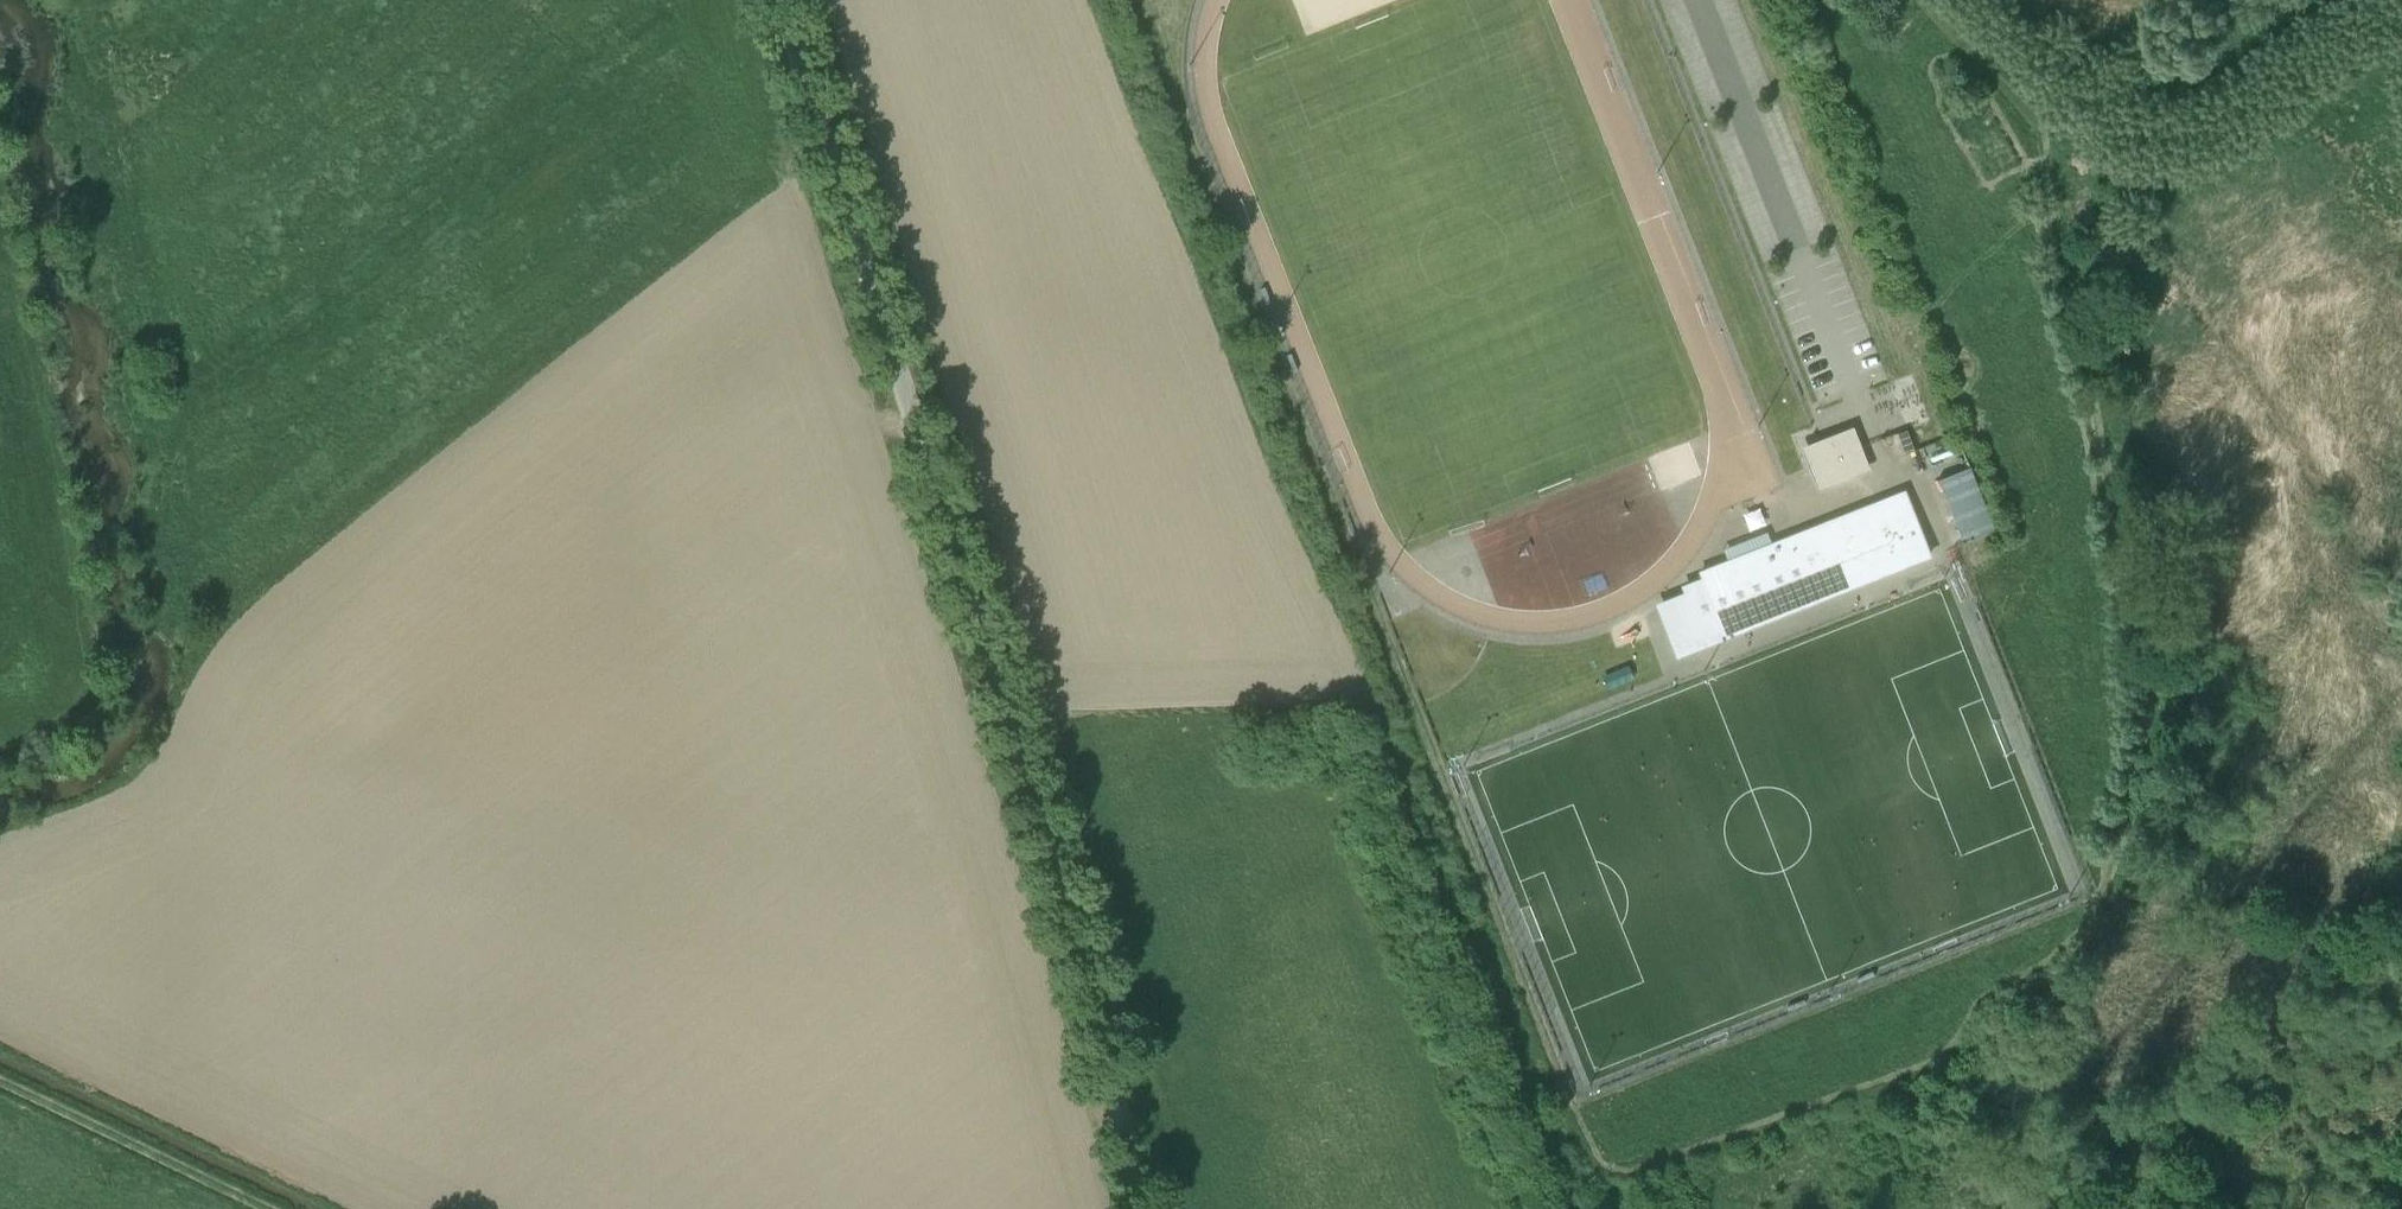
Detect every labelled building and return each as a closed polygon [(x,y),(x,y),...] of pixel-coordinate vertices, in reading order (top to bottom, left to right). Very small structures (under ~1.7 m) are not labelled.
[(1994,531),(1969,468),(1938,480),(1963,543),(1994,531)] [(1904,493),(1700,574),(1702,580),(1686,587),(1689,593),(1672,600),(1688,640),(1800,596),(1798,592),(1890,556),(1895,570),(1929,556),(1904,493)]
